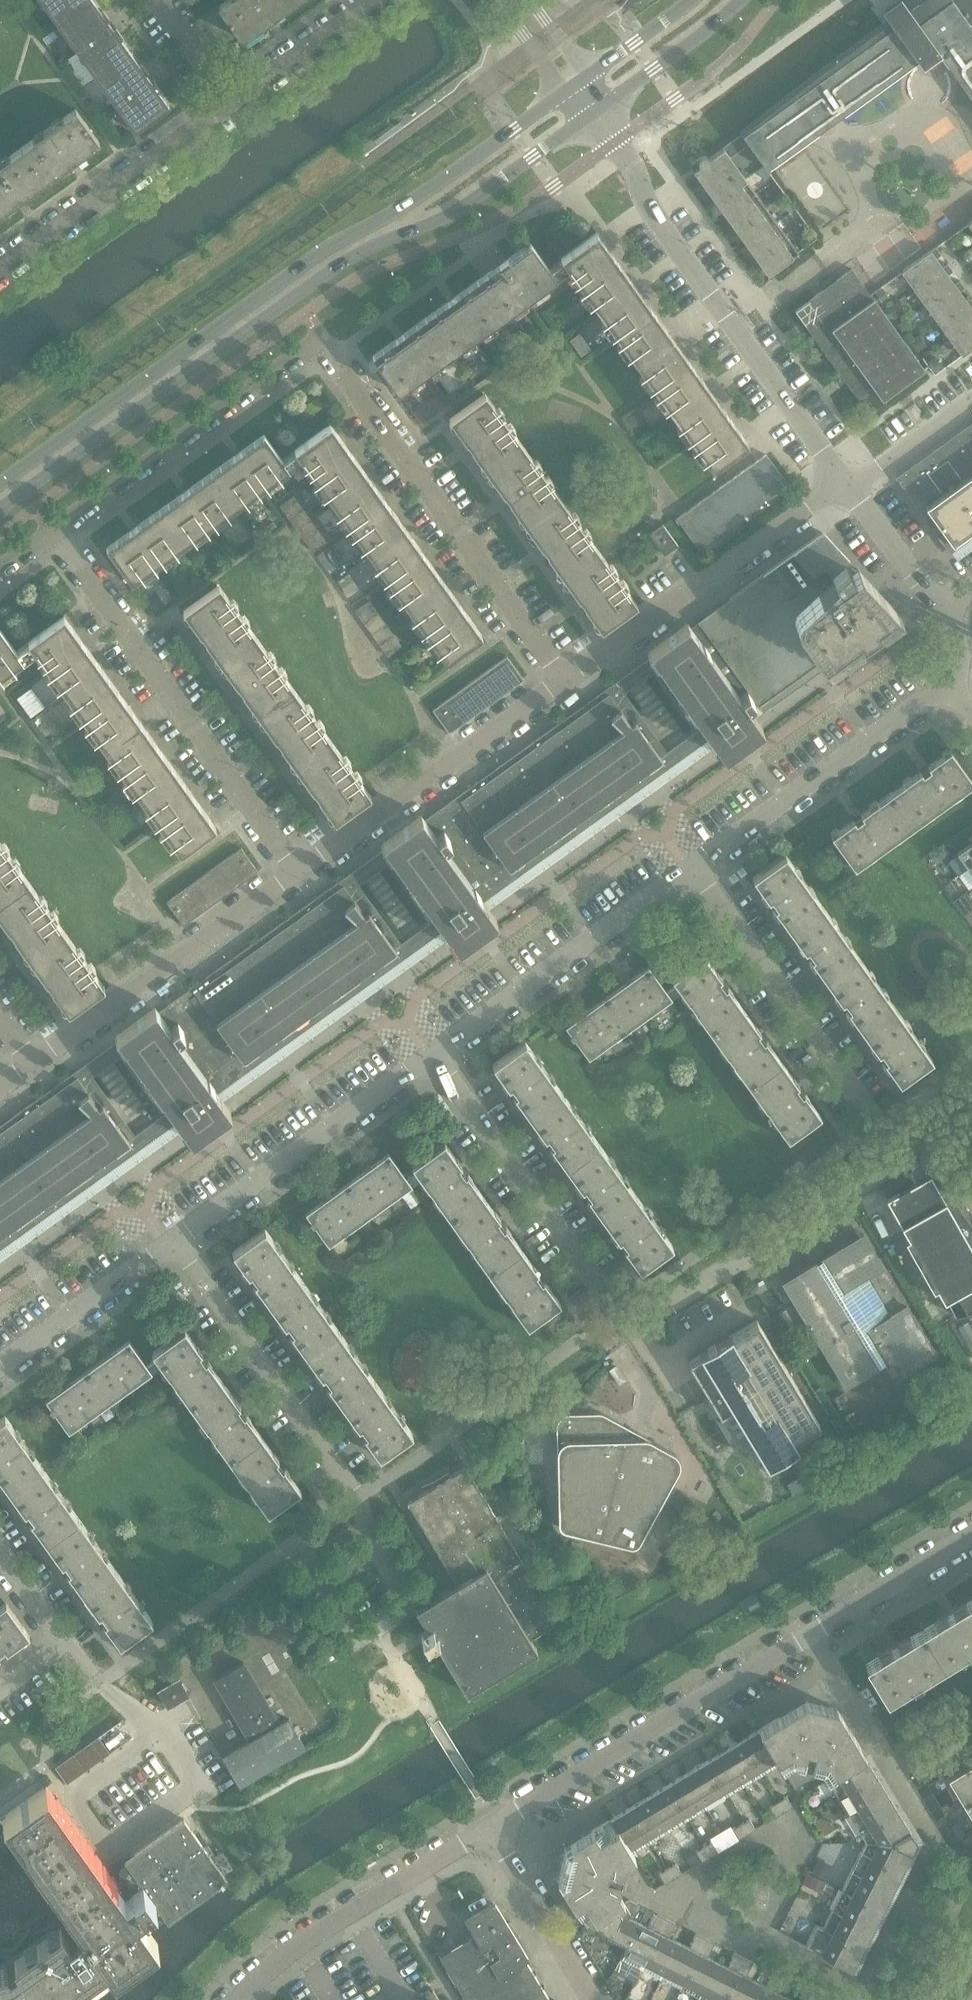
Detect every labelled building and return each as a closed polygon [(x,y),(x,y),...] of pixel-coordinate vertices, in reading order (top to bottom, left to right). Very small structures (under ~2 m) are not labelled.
[(59,23),(91,0),(42,0),(59,23)] [(59,23),(97,76),(130,53),(121,40),(123,38),(116,28),(114,30),(108,22),(111,20),(104,11),(101,13),(92,0),(91,0),(59,23)] [(219,6),(242,39),(297,0),(228,0),(219,6)] [(742,132),(743,134),(749,143),(767,168),(772,165),(820,130),(823,128),(830,124),(832,122),(839,117),(911,65),(918,60),(923,67),(936,57),(940,54),(950,68),(956,76),(971,98),(971,0),(918,0),(917,1),(908,7),(903,0),(901,0),(884,12),(890,20),(883,24),(877,29),(866,37),(851,48),(841,56),(828,65),(813,77),(791,93),(778,104),(767,112),(756,121),(742,132)] [(130,53),(97,76),(136,130),(169,107),(159,93),(162,91),(154,81),(152,83),(151,82),(154,80),(142,64),(139,66),(130,53)] [(23,148),(46,180),(100,142),(76,110),(23,148)] [(702,157),(696,161),(710,180),(704,185),(763,266),(768,274),(799,252),(730,157),(749,143),(743,135),(724,148),(710,158),(708,157),(706,156),(704,156),(702,157)] [(0,164),(0,213),(46,180),(23,148),(0,164)] [(569,269),(713,468),(748,443),(597,233),(562,258),(563,259),(549,268),(531,243),(373,356),(399,392),(569,269)] [(902,271),(914,288),(943,267),(937,258),(942,254),(936,247),(902,271)] [(948,263),(943,267),(914,288),(926,305),(955,284),(949,274),(954,271),(948,263)] [(915,356),(914,355),(913,355),(906,346),(907,345),(906,344),(905,345),(898,334),(899,334),(898,332),(897,333),(891,325),(892,325),(890,323),(883,314),(884,313),(882,312),(881,312),(874,302),(875,302),(874,301),(875,300),(874,298),(873,299),(851,269),(823,290),(813,297),(794,310),(796,312),(868,412),(867,412),(869,414),(887,401),(884,398),(924,369),(924,367),(923,367),(922,367),(921,367),(914,357),(915,356)] [(960,280),(955,284),(926,305),(938,321),(967,300),(961,291),(966,288),(960,280)] [(938,321),(950,338),(971,322),(971,297),(967,300),(938,321)] [(950,338),(963,356),(971,349),(971,322),(950,338)] [(423,421),(446,406),(438,394),(415,409),(423,421)] [(472,448),(488,472),(522,447),(484,395),(450,419),(467,441),(467,442),(472,448)] [(303,461),(447,660),(482,635),(331,424),(295,450),(296,451),(283,460),(264,435),(107,548),(132,583),(303,461)] [(897,477),(906,490),(910,487),(948,539),(950,538),(954,544),(955,542),(971,530),(971,427),(969,429),(967,426),(953,436),(955,439),(944,448),(942,445),(928,455),(930,458),(918,466),(916,463),(897,477)] [(560,500),(522,447),(488,472),(504,494),(509,500),(526,524),(560,500)] [(745,470),(766,500),(788,484),(767,454),(745,470)] [(766,500),(745,470),(722,487),(743,516),(766,500)] [(700,502),(721,532),(743,516),(722,487),(700,502)] [(281,506),(313,551),(327,541),(294,496),(281,506)] [(597,552),(560,500),(526,524),(547,553),(564,576),(597,552)] [(721,532),(700,502),(678,518),(699,548),(721,532)] [(649,534),(665,555),(678,545),(663,524),(649,534)] [(823,532),(698,622),(699,623),(698,623),(702,628),(755,699),(760,706),(858,636),(877,622),(875,619),(877,608),(866,605),(853,588),(859,584),(832,545),(823,532)] [(597,552),(564,576),(584,605),(585,606),(601,629),(635,604),(597,552)] [(185,611),(222,663),(257,638),(219,586),(185,611)] [(356,611),(389,656),(402,646),(370,601),(356,611)] [(103,669),(64,616),(29,641),(30,642),(17,652),(0,628),(0,678),(37,652),(67,695),(103,669)] [(688,621),(648,649),(653,656),(651,657),(652,658),(652,657),(658,666),(702,726),(703,725),(711,736),(712,738),(717,745),(724,755),(763,728),(756,717),(747,705),(755,699),(702,628),(696,632),(688,621)] [(294,690),(257,638),(222,663),(260,715),(294,690)] [(505,657),(491,668),(434,709),(434,708),(432,710),(446,728),(449,733),(451,732),(450,732),(522,680),(523,681),(524,680),(506,656),(505,657)] [(67,695),(105,747),(140,721),(103,669),(67,695)] [(436,917),(457,946),(496,918),(480,895),(487,890),(488,892),(490,891),(484,883),(492,878),(495,881),(511,870),(514,874),(515,873),(510,865),(517,860),(520,863),(536,852),(539,856),(540,855),(534,848),(561,834),(564,837),(565,836),(562,833),(586,816),(589,820),(591,819),(585,811),(611,798),(614,801),(615,800),(610,793),(618,788),(620,791),(636,780),(638,783),(640,782),(635,775),(643,769),(646,773),(658,764),(659,765),(665,761),(634,717),(629,720),(618,705),(621,702),(610,687),(597,696),(600,701),(570,723),(567,718),(546,732),(550,737),(525,755),(521,751),(496,769),(499,774),(475,792),(471,787),(446,805),(449,810),(429,824),(421,813),(381,841),(385,847),(435,918),(436,917)] [(260,715),(297,767),(332,742),(294,690),(260,715)] [(140,721),(105,747),(142,799),(178,773),(140,721)] [(332,742),(297,767),(335,820),(370,795),(332,742)] [(855,820),(832,836),(855,867),(971,784),(971,780),(951,751),(929,766),(928,767),(929,767),(922,772),(922,771),(921,772),(862,814),(861,815),(862,816),(855,820)] [(178,773),(142,799),(180,852),(216,826),(178,773)] [(971,867),(971,866),(971,843),(960,852),(971,867)] [(0,844),(0,902),(28,882),(0,844)] [(225,860),(241,883),(255,872),(256,873),(257,873),(240,849),(239,849),(239,850),(225,860)] [(774,907),(790,930),(822,907),(785,855),(753,878),(769,900),(770,899),(775,907),(774,907)] [(225,860),(210,871),(226,893),(241,883),(225,860)] [(196,881),(212,903),(226,893),(210,871),(196,881)] [(112,1046),(167,1122),(175,1116),(192,1139),(230,1110),(213,1087),(221,1081),(223,1084),(224,1083),(222,1080),(219,1076),(227,1070),(230,1074),(245,1063),(248,1066),(249,1065),(244,1058),(252,1052),(255,1056),(271,1045),(273,1049),(274,1048),(269,1040),(296,1027),(298,1030),(299,1029),(294,1022),(301,1016),(304,1020),(321,1008),(323,1011),(324,1011),(319,1003),(326,998),(329,1002),(346,990),(349,993),(350,993),(344,985),(352,979),(355,984),(371,972),(374,975),(375,975),(369,967),(377,961),(381,965),(398,952),(368,911),(364,913),(352,897),(355,894),(344,879),(330,889),(334,894),(308,912),(304,907),(280,925),(283,929),(258,948),(255,943),(229,961),(233,966),(208,984),(205,979),(179,997),(183,1002),(163,1016),(154,1005),(115,1034),(120,1040),(112,1046)] [(212,903),(196,881),(182,891),(198,914),(212,903)] [(951,881),(944,886),(952,896),(958,891),(951,881)] [(0,902),(0,916),(10,930),(15,937),(31,959),(65,934),(28,882),(0,902)] [(955,901),(958,905),(965,915),(971,910),(971,889),(955,901)] [(198,914),(182,891),(167,902),(167,901),(165,902),(182,926),(184,925),(183,924),(198,914)] [(859,958),(822,907),(790,930),(805,951),(806,950),(811,958),(827,981),(859,958)] [(65,934),(31,959),(47,981),(52,988),(52,989),(68,1011),(103,987),(65,934)] [(673,980),(677,985),(682,992),(692,1006),(711,1033),(743,1010),(726,987),(721,980),(704,957),(673,980)] [(896,1009),(859,958),(827,981),(842,1002),(843,1001),(848,1009),(847,1010),(863,1032),(896,1009)] [(607,997),(630,1029),(682,992),(677,985),(667,992),(663,986),(649,967),(607,997)] [(630,1029),(607,997),(567,1026),(565,1027),(567,1029),(588,1060),(630,1029)] [(896,1009),(863,1032),(878,1053),(879,1052),(885,1060),(884,1060),(900,1082),(932,1059),(896,1009)] [(743,1010),(711,1033),(750,1086),(781,1063),(765,1041),(765,1040),(765,1041),(759,1033),(759,1032),(743,1010)] [(515,1095),(531,1117),(562,1095),(526,1045),(524,1043),(493,1065),(509,1086),(509,1087),(510,1087),(515,1094),(515,1095)] [(781,1063),(750,1086),(788,1139),(820,1117),(803,1094),(798,1086),(781,1063)] [(5,1237),(7,1240),(8,1239),(5,1235),(2,1231),(11,1226),(14,1229),(14,1230),(30,1219),(32,1222),(33,1221),(27,1213),(36,1207),(39,1211),(40,1212),(55,1201),(57,1204),(58,1203),(56,1200),(59,1198),(59,1199),(67,1193),(67,1192),(80,1183),(82,1185),(83,1184),(81,1182),(105,1165),(107,1168),(109,1166),(103,1159),(106,1157),(111,1153),(115,1158),(121,1154),(127,1149),(134,1145),(102,1101),(97,1104),(86,1088),(89,1086),(78,1071),(65,1080),(67,1085),(43,1103),(39,1098),(14,1116),(18,1121),(0,1133),(0,1240),(5,1237)] [(551,1146),(567,1168),(599,1145),(562,1095),(531,1117),(546,1138),(547,1137),(552,1145),(551,1145),(551,1146)] [(433,1194),(451,1220),(483,1197),(467,1174),(461,1167),(444,1144),(413,1167),(417,1172),(422,1179),(433,1194)] [(588,1197),(604,1219),(636,1196),(599,1145),(567,1168),(583,1189),(584,1188),(589,1196),(588,1197)] [(389,1154),(347,1184),(370,1216),(422,1179),(417,1172),(407,1179),(389,1154)] [(925,1159),(907,1169),(909,1173),(881,1189),(944,1301),(954,1295),(966,1312),(971,1311),(971,1224),(925,1159)] [(370,1216),(347,1184),(307,1213),(305,1214),(307,1217),(329,1247),(370,1216)] [(636,1196),(604,1219),(619,1240),(620,1239),(625,1247),(641,1269),(672,1246),(636,1196)] [(451,1220),(490,1273),(522,1251),(505,1228),(500,1220),(499,1220),(483,1197),(451,1220)] [(254,1282),(270,1305),(302,1282),(267,1232),(265,1230),(233,1253),(249,1275),(250,1274),(255,1282),(254,1282)] [(936,1353),(873,1249),(864,1254),(860,1247),(853,1251),(847,1243),(822,1258),(824,1262),(818,1266),(816,1262),(798,1273),(803,1281),(796,1285),(800,1293),(792,1298),(821,1347),(830,1361),(836,1371),(845,1366),(849,1373),(856,1368),(861,1377),(879,1366),(877,1362),(882,1358),(894,1378),(936,1353)] [(522,1251),(490,1273),(528,1326),(560,1304),(543,1281),(538,1273),(522,1251)] [(291,1333),(307,1355),(339,1332),(302,1282),(270,1305),(285,1325),(286,1325),(291,1332),(291,1333)] [(765,1302),(771,1312),(788,1301),(782,1291),(765,1302)] [(820,1424),(757,1320),(729,1337),(732,1342),(720,1349),(717,1346),(689,1363),(721,1415),(733,1408),(768,1466),(799,1447),(794,1440),(820,1424)] [(971,1350),(971,1330),(967,1322),(959,1327),(971,1350)] [(153,1354),(157,1360),(162,1367),(172,1380),(191,1407),(223,1385),(207,1362),(206,1362),(201,1354),(184,1331),(153,1354)] [(339,1332),(307,1355),(322,1377),(323,1376),(328,1384),(344,1406),(376,1383),(339,1332)] [(129,1341),(87,1371),(110,1403),(162,1367),(157,1360),(147,1367),(129,1341)] [(110,1403),(87,1371),(47,1400),(45,1401),(47,1404),(69,1433),(110,1403)] [(376,1383),(344,1406),(359,1427),(365,1434),(364,1435),(380,1457),(412,1433),(376,1383)] [(191,1407),(230,1461),(262,1438),(245,1415),(240,1408),(239,1407),(223,1385),(191,1407)] [(588,1536),(630,1546),(631,1546),(632,1546),(633,1546),(635,1546),(636,1545),(638,1545),(639,1543),(640,1542),(660,1505),(678,1472),(679,1471),(680,1468),(680,1465),(680,1463),(680,1460),(679,1458),(678,1455),(676,1453),(674,1452),(631,1428),(604,1414),(603,1413),(601,1413),(599,1413),(570,1413),(568,1414),(565,1414),(563,1415),(561,1417),(559,1419),(558,1421),(557,1423),(557,1426),(556,1428),(558,1484),(558,1521),(558,1523),(559,1525),(560,1526),(561,1528),(562,1529),(563,1530),(565,1530),(580,1534),(588,1536)] [(10,1491),(42,1468),(6,1420),(5,1417),(0,1420),(0,1477),(10,1491)] [(262,1438),(230,1461),(268,1514),(300,1491),(283,1468),(278,1461),(278,1460),(262,1438)] [(445,1592),(445,1591),(443,1592),(444,1593),(432,1601),(431,1599),(429,1601),(430,1602),(424,1605),(418,1609),(417,1608),(415,1608),(419,1614),(427,1628),(426,1629),(427,1630),(429,1629),(432,1635),(431,1636),(432,1638),(433,1637),(467,1693),(513,1664),(521,1659),(522,1661),(523,1660),(523,1658),(534,1651),(535,1653),(537,1651),(531,1642),(530,1640),(529,1638),(558,1620),(533,1580),(495,1516),(495,1517),(466,1469),(466,1468),(466,1467),(451,1476),(449,1477),(435,1485),(418,1496),(407,1502),(408,1504),(409,1504),(437,1551),(437,1552),(441,1559),(450,1554),(465,1578),(456,1584),(457,1585),(445,1592)] [(31,1520),(47,1541),(78,1519),(42,1468),(10,1491),(25,1512),(31,1520)] [(68,1571),(83,1592),(114,1569),(78,1519),(47,1541),(62,1563),(68,1571)] [(114,1569),(83,1592),(105,1622),(120,1643),(151,1620),(114,1569)] [(943,1666),(971,1649),(971,1601),(922,1631),(943,1666)] [(28,1635),(6,1604),(0,1608),(0,1656),(28,1635)] [(943,1666),(922,1631),(865,1665),(887,1700),(943,1666)] [(288,1719),(279,1724),(270,1709),(276,1706),(276,1704),(270,1708),(265,1701),(272,1698),(271,1697),(265,1700),(243,1663),(215,1679),(224,1695),(251,1741),(224,1756),(239,1783),(247,1778),(248,1779),(249,1778),(249,1777),(303,1746),(304,1745),(299,1736),(302,1734),(302,1733),(298,1735),(294,1729),(298,1726),(298,1725),(293,1728),(288,1719)] [(159,1691),(168,1706),(188,1695),(179,1680),(159,1691)] [(760,1729),(759,1730),(780,1764),(782,1768),(792,1762),(793,1762),(801,1764),(806,1765),(813,1767),(821,1769),(828,1779),(866,1842),(823,1927),(816,1924),(805,1946),(852,1969),(852,1970),(856,1972),(896,1892),(922,1840),(869,1752),(865,1754),(853,1735),(837,1708),(820,1704),(807,1701),(780,1717),(760,1729)] [(741,1741),(762,1775),(780,1764),(759,1730),(741,1741)] [(99,1737),(56,1768),(67,1784),(110,1753),(99,1737)] [(722,1752),(743,1787),(762,1775),(741,1741),(722,1752)] [(722,1752),(704,1763),(725,1798),(743,1787),(722,1752)] [(946,1771),(947,1772),(948,1772),(955,1784),(954,1784),(964,1800),(965,1799),(971,1811),(971,1812),(971,1814),(971,1756),(946,1771)] [(686,1774),(707,1809),(725,1798),(704,1763),(686,1774)] [(667,1785),(688,1820),(707,1809),(686,1774),(667,1785)] [(667,1785),(649,1796),(670,1831),(688,1820),(667,1785)] [(0,1965),(0,1999),(86,1999),(86,1993),(86,1987),(85,1981),(85,1977),(86,1976),(106,1962),(114,1973),(158,1942),(149,1930),(166,1919),(168,1922),(227,1879),(225,1876),(217,1864),(213,1859),(201,1842),(195,1834),(185,1820),(184,1819),(174,1826),(162,1835),(150,1843),(108,1874),(108,1873),(54,1797),(47,1788),(46,1786),(28,1799),(24,1802),(21,1804),(21,1805),(20,1804),(2,1817),(3,1818),(0,1820),(71,1919),(68,1921),(66,1923),(64,1926),(63,1927),(61,1924),(14,1958),(16,1961),(8,1966),(6,1963),(0,1965)] [(630,1807),(651,1842),(670,1831),(649,1796),(630,1807)] [(778,1801),(784,1811),(792,1806),(786,1796),(778,1801)] [(784,1811),(778,1801),(769,1806),(775,1816),(784,1811)] [(630,1807),(612,1819),(633,1853),(651,1842),(630,1807)] [(586,1925),(595,1920),(624,1902),(618,1892),(623,1871),(625,1864),(625,1863),(635,1857),(633,1853),(612,1819),(564,1848),(557,1878),(586,1925)] [(741,1824),(747,1834),(755,1829),(749,1819),(741,1824)] [(747,1834),(741,1824),(732,1829),(738,1839),(747,1834)] [(704,1846),(710,1856),(718,1851),(712,1841),(704,1846)] [(710,1856),(704,1846),(696,1851),(702,1861),(710,1856)] [(667,1868),(673,1878),(681,1873),(675,1863),(667,1868)] [(673,1878),(667,1868),(659,1873),(664,1883),(673,1878)] [(624,1902),(595,1920),(600,1929),(610,1933),(607,1940),(625,1949),(639,1922),(630,1918),(637,1904),(629,1899),(624,1902)] [(439,1955),(447,1969),(445,1970),(447,1969),(455,1982),(453,1983),(454,1984),(455,1983),(463,1996),(462,1997),(462,1998),(464,1997),(466,1999),(550,1999),(526,1961),(529,1959),(494,1901),(464,1920),(473,1934),(469,1937),(467,1938),(440,1954),(439,1955)] [(639,1922),(625,1949),(621,1959),(641,1969),(666,1918),(657,1914),(650,1928),(639,1922)] [(676,1923),(666,1918),(641,1969),(660,1979),(679,1942),(669,1937),(676,1923)] [(660,1979),(680,1988),(705,1938),(696,1933),(689,1947),(679,1942),(660,1979)] [(714,1942),(705,1938),(680,1988),(699,1998),(717,1961),(707,1956),(714,1942)] [(717,1961),(699,1998),(703,1999),(722,1999),(744,1957),(734,1952),(727,1966),(717,1961)] [(756,1981),(746,1976),(753,1962),(744,1957),(722,1999),(746,1999),(756,1981)] [(775,1991),(782,1976),(773,1972),(766,1986),(756,1981),(746,1999),(770,1999),(775,1991)] [(784,1995),(792,1981),(782,1976),(775,1991),(770,1999),(794,1999),(784,1995)] [(812,1991),(807,1999),(830,1999),(812,1991)]
